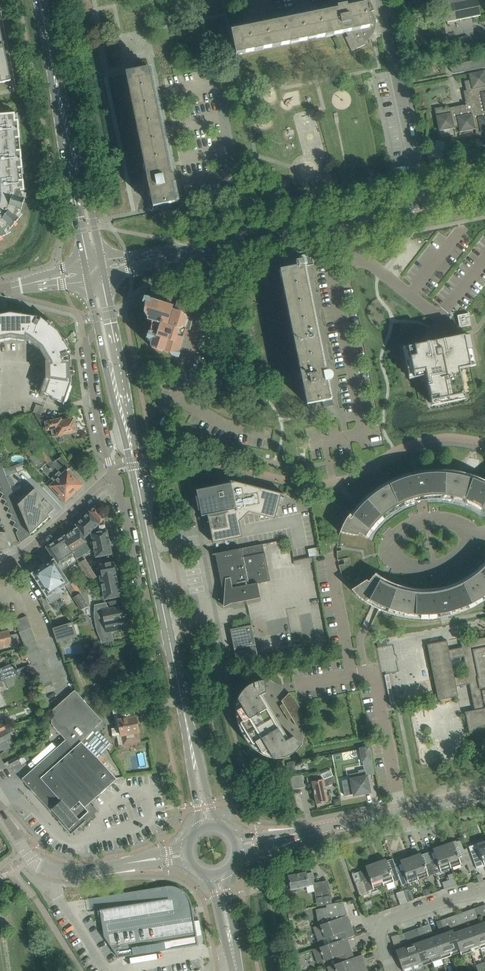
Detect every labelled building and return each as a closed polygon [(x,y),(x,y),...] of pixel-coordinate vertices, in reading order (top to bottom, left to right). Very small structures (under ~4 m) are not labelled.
[(347,32),(369,27),(366,13),(374,11),(371,0),(370,0),(361,2),(361,6),(232,32),(236,54),(347,32)] [(448,27),(447,22),(480,15),(481,20),(477,0),(442,0),(448,27)] [(11,81),(4,45),(3,45),(0,28),(0,83),(11,81)] [(351,51),(365,45),(362,38),(358,39),(360,43),(357,44),(352,34),(345,38),(351,51)] [(450,67),(454,74),(471,70),(481,67),(482,68),(484,68),(484,59),(466,62),(458,64),(450,67)] [(137,71),(126,74),(147,177),(146,177),(143,178),(141,180),(141,183),(142,186),(145,187),(148,187),(149,187),(153,207),(169,204),(170,210),(181,208),(179,198),(175,199),(148,69),(137,71)] [(484,71),(469,74),(470,80),(464,81),(466,91),(463,91),(465,101),(468,100),(468,104),(443,109),(442,107),(434,109),(439,131),(454,128),(459,127),(460,132),(475,129),(479,128),(480,133),(484,132),(484,73),(484,71)] [(11,232),(10,230),(23,214),(20,212),(26,193),(24,192),(17,114),(16,114),(14,114),(0,115),(0,182),(1,197),(0,201),(0,202),(0,238),(11,232)] [(309,259),(306,260),(305,259),(304,258),(303,258),(302,257),(301,258),(300,258),(300,259),(299,259),(299,260),(299,261),(295,262),(296,268),(280,271),(307,404),(322,401),(324,407),(334,405),(332,396),(329,396),(326,382),(329,381),(330,381),(331,380),(331,379),(332,379),(332,378),(332,377),(332,376),(328,376),(327,372),(324,373),(303,267),(311,265),(309,259)] [(188,321),(193,304),(190,303),(183,298),(178,298),(175,309),(172,308),(172,307),(151,301),(148,306),(146,306),(145,313),(148,319),(148,320),(152,321),(150,332),(153,334),(153,340),(150,341),(152,348),(161,351),(163,351),(164,352),(171,354),(173,351),(179,352),(186,328),(185,328),(187,321),(188,321)] [(11,339),(24,341),(27,335),(31,337),(29,341),(39,349),(47,361),(52,359),(53,363),(46,365),(46,379),(41,392),(49,396),(52,398),(52,399),(58,401),(63,404),(64,405),(68,393),(69,393),(68,392),(71,383),(71,359),(70,359),(70,360),(65,361),(64,358),(69,356),(67,353),(70,352),(71,352),(59,332),(41,318),(40,318),(41,319),(40,321),(36,319),(34,324),(31,323),(33,317),(22,315),(22,314),(21,314),(21,315),(10,313),(0,315),(0,314),(0,341),(11,339)] [(471,324),(468,313),(457,315),(459,326),(471,324)] [(422,344),(403,348),(403,349),(408,348),(409,351),(414,377),(409,378),(409,379),(426,376),(431,401),(464,394),(459,369),(475,366),(475,364),(470,365),(464,337),(469,336),(469,335),(444,339),(445,340),(428,343),(422,344)] [(41,415),(44,407),(36,404),(33,412),(41,415)] [(76,432),(73,419),(61,421),(61,419),(46,422),(48,430),(51,429),(52,437),(71,433),(71,434),(72,434),(73,435),(74,435),(75,434),(76,433),(76,432)] [(62,455),(54,461),(52,462),(40,449),(34,455),(39,460),(45,466),(46,465),(50,469),(52,468),(61,477),(59,479),(68,489),(69,487),(75,493),(83,485),(68,470),(71,468),(62,455)] [(65,502),(75,493),(69,487),(68,489),(59,479),(61,477),(52,468),(50,469),(46,465),(45,466),(39,460),(34,455),(31,458),(52,480),(48,484),(65,502)] [(340,533),(351,590),(354,593),(357,596),(361,599),(364,602),(372,606),(376,608),(379,609),(379,610),(394,615),(409,618),(425,619),(440,618),(440,617),(450,615),(450,616),(467,610),(484,601),(484,600),(484,565),(481,570),(473,576),(460,584),(446,590),(441,591),(438,592),(434,592),(421,593),(408,591),(396,588),(384,583),(380,581),(376,578),(373,576),(365,537),(372,528),(380,519),(389,511),(401,504),(415,499),(420,497),(427,496),(441,496),(455,497),(466,501),(476,505),(484,511),(484,481),(476,477),(458,472),(439,470),(421,471),(418,472),(414,473),(411,473),(397,477),(384,484),(371,492),(360,501),(360,502),(357,505),(355,507),(355,508),(351,512),(347,517),(346,519),(344,522),(343,524),(340,533)] [(9,484),(7,478),(6,477),(0,487),(0,492),(3,494),(9,484)] [(275,520),(278,506),(281,494),(234,482),(232,483),(231,481),(202,487),(202,489),(196,490),(202,516),(207,515),(212,538),(213,543),(243,537),(242,532),(239,522),(249,512),(275,520)] [(6,501),(12,491),(9,484),(3,494),(1,498),(6,501)] [(52,506),(45,499),(36,488),(18,505),(21,512),(24,519),(31,534),(49,517),(48,515),(52,512),(52,506)] [(9,508),(15,498),(12,491),(6,501),(4,505),(9,508)] [(18,505),(15,498),(9,508),(7,512),(12,515),(18,505)] [(15,522),(21,512),(18,505),(12,515),(10,519),(15,522)] [(104,519),(96,506),(90,512),(89,512),(75,525),(78,528),(84,538),(96,526),(98,533),(93,534),(93,533),(91,534),(96,557),(112,554),(110,544),(111,544),(110,540),(109,540),(107,531),(106,531),(104,519)] [(20,526),(24,519),(21,512),(15,522),(13,526),(18,530),(20,526)] [(30,534),(31,534),(24,519),(20,526),(26,539),(31,536),(30,534)] [(20,543),(26,539),(20,526),(18,530),(16,533),(20,543)] [(87,543),(84,538),(78,528),(64,537),(75,556),(79,553),(81,555),(83,554),(82,552),(89,548),(86,544),(87,543)] [(4,553),(3,552),(12,549),(6,531),(0,531),(0,555),(4,553)] [(75,556),(64,537),(46,548),(54,560),(63,571),(78,561),(75,556)] [(265,553),(264,553),(263,544),(215,553),(224,597),(223,605),(237,598),(238,602),(261,597),(258,583),(270,581),(265,553)] [(79,595),(63,571),(54,560),(32,574),(47,598),(48,598),(52,603),(61,597),(58,592),(67,586),(74,598),(79,595)] [(97,577),(86,560),(80,564),(87,576),(88,576),(91,581),(97,577)] [(118,582),(117,580),(113,562),(100,565),(102,576),(100,576),(104,595),(104,597),(105,597),(106,599),(113,598),(120,596),(119,587),(120,587),(119,582),(118,582)] [(91,583),(84,586),(88,592),(94,589),(91,583)] [(79,595),(74,598),(82,610),(90,607),(81,594),(79,595)] [(127,628),(122,606),(110,608),(107,604),(96,606),(98,616),(104,616),(106,629),(101,631),(103,641),(111,639),(110,632),(127,628)] [(15,620),(17,626),(29,621),(27,616),(15,620)] [(19,632),(31,627),(29,621),(17,626),(19,632)] [(58,643),(77,637),(73,623),(54,629),(58,643)] [(258,661),(252,626),(251,625),(230,629),(237,665),(258,661)] [(19,632),(21,638),(33,633),(31,627),(19,632)] [(13,644),(13,648),(20,647),(17,634),(10,635),(9,630),(0,633),(0,647),(13,644)] [(21,638),(23,643),(36,639),(33,633),(21,638)] [(460,642),(461,647),(448,650),(446,641),(427,644),(427,645),(428,645),(439,699),(438,699),(438,700),(458,696),(456,687),(469,684),(474,710),(465,712),(469,734),(470,734),(469,732),(484,729),(484,708),(483,708),(479,689),(484,688),(484,637),(460,642)] [(23,643),(26,649),(38,644),(36,639),(23,643)] [(28,654),(28,655),(40,650),(38,644),(26,649),(26,651),(28,654)] [(384,672),(388,701),(434,694),(432,681),(426,675),(426,672),(420,673),(421,678),(417,682),(421,686),(408,688),(407,683),(399,684),(398,679),(394,674),(399,673),(398,669),(401,667),(398,650),(391,651),(392,660),(388,656),(382,662),(380,646),(378,646),(380,666),(385,665),(388,668),(383,672),(384,672)] [(28,655),(30,660),(42,656),(40,650),(28,655)] [(30,660),(32,666),(44,661),(42,656),(30,660)] [(32,666),(34,672),(47,667),(44,661),(32,666)] [(15,663),(0,669),(0,682),(2,681),(19,676),(15,663)] [(34,672),(37,678),(49,673),(47,667),(34,672)] [(37,678),(39,683),(51,679),(49,673),(37,678)] [(41,689),(53,684),(51,679),(39,683),(41,689)] [(242,708),(237,711),(243,721),(240,723),(253,745),(256,743),(262,753),(268,750),(272,758),(273,758),(277,758),(281,758),(285,757),(289,755),(293,753),(296,750),(299,747),(302,744),(296,739),(295,739),(293,738),(285,742),(258,696),(265,691),(265,688),(264,680),(258,681),(253,683),(248,686),(244,690),(240,694),(238,699),(238,700),(242,708)] [(103,712),(99,716),(76,690),(53,710),(52,724),(66,740),(73,734),(98,758),(107,748),(110,751),(114,746),(100,732),(108,724),(106,715),(103,712)] [(298,704),(294,697),(289,692),(281,701),(296,726),(305,725),(305,722),(304,719),(302,712),(298,704)] [(116,708),(118,719),(121,736),(122,736),(123,745),(141,741),(139,732),(136,716),(133,705),(116,708)] [(2,724),(0,725),(0,734),(5,731),(7,730),(6,728),(11,726),(7,718),(1,721),(2,724)] [(10,737),(8,734),(14,731),(11,726),(6,728),(7,730),(5,731),(0,734),(0,743),(10,737)] [(117,779),(98,758),(73,734),(66,740),(22,779),(36,795),(51,811),(52,810),(69,829),(79,820),(80,820),(79,820),(90,810),(92,805),(90,802),(94,799),(94,800),(96,799),(95,798),(117,779)] [(369,746),(359,748),(362,762),(372,760),(369,746)] [(21,761),(18,756),(4,764),(0,758),(0,771),(10,765),(11,767),(21,761)] [(365,769),(358,770),(359,774),(352,775),(353,778),(344,780),(347,796),(353,795),(354,796),(355,795),(354,794),(359,793),(359,795),(371,792),(367,776),(366,776),(365,769)] [(331,784),(335,782),(333,776),(330,770),(320,774),(324,780),(323,780),(312,782),(316,803),(319,803),(328,801),(325,787),(331,784)] [(302,774),(291,777),(293,789),(305,787),(302,774)] [(450,868),(461,864),(462,866),(465,865),(466,873),(474,870),(475,870),(467,848),(464,849),(461,840),(453,842),(453,841),(442,845),(450,868)] [(484,866),(484,840),(477,843),(481,855),(474,857),(478,869),(484,866)] [(434,873),(450,868),(442,845),(433,848),(433,850),(427,853),(434,873)] [(418,879),(434,873),(427,853),(421,855),(420,853),(410,856),(418,879)] [(402,885),(418,879),(410,856),(400,860),(400,862),(395,864),(398,874),(400,879),(402,885)] [(398,874),(395,864),(393,858),(386,861),(386,859),(375,862),(383,885),(400,879),(398,874)] [(367,891),(383,885),(375,862),(365,866),(366,869),(358,872),(360,879),(354,881),(360,897),(368,894),(367,891)] [(330,890),(324,891),(322,881),(314,883),(312,872),(306,873),(288,876),(291,889),(313,884),(316,901),(331,898),(330,890)] [(453,885),(450,879),(443,882),(445,888),(453,885)] [(163,886),(136,891),(138,903),(100,909),(104,936),(118,957),(147,953),(145,945),(197,937),(192,905),(191,903),(190,901),(189,899),(188,897),(186,895),(185,893),(183,892),(181,890),(180,890),(177,888),(176,888),(172,887),(171,887),(168,886),(167,886),(163,886)] [(350,922),(347,915),(348,915),(343,901),(326,905),(326,907),(315,909),(318,925),(313,927),(318,941),(337,934),(339,940),(347,938),(354,935),(351,926),(349,926),(348,923),(350,922)] [(484,946),(484,933),(481,922),(472,926),(480,948),(484,946)] [(470,951),(480,948),(472,926),(463,929),(470,951)] [(461,955),(454,932),(453,929),(443,933),(451,955),(460,952),(461,955)] [(461,955),(470,951),(463,929),(454,932),(461,955)] [(441,958),(451,955),(443,933),(434,936),(441,958)] [(432,962),(441,958),(434,936),(424,939),(432,962)] [(349,944),(347,938),(339,940),(313,949),(318,963),(337,956),(339,962),(339,963),(354,957),(351,948),(349,949),(347,945),(349,944)] [(423,965),(432,962),(424,939),(415,943),(423,965)] [(414,968),(423,965),(415,943),(406,946),(414,968)] [(414,968),(406,946),(395,950),(403,970),(405,970),(414,968)] [(365,965),(363,966),(362,962),(364,962),(361,954),(354,957),(339,963),(339,962),(327,966),(329,970),(367,970),(365,965)] [(479,970),(484,968),(484,957),(475,961),(479,970)]
